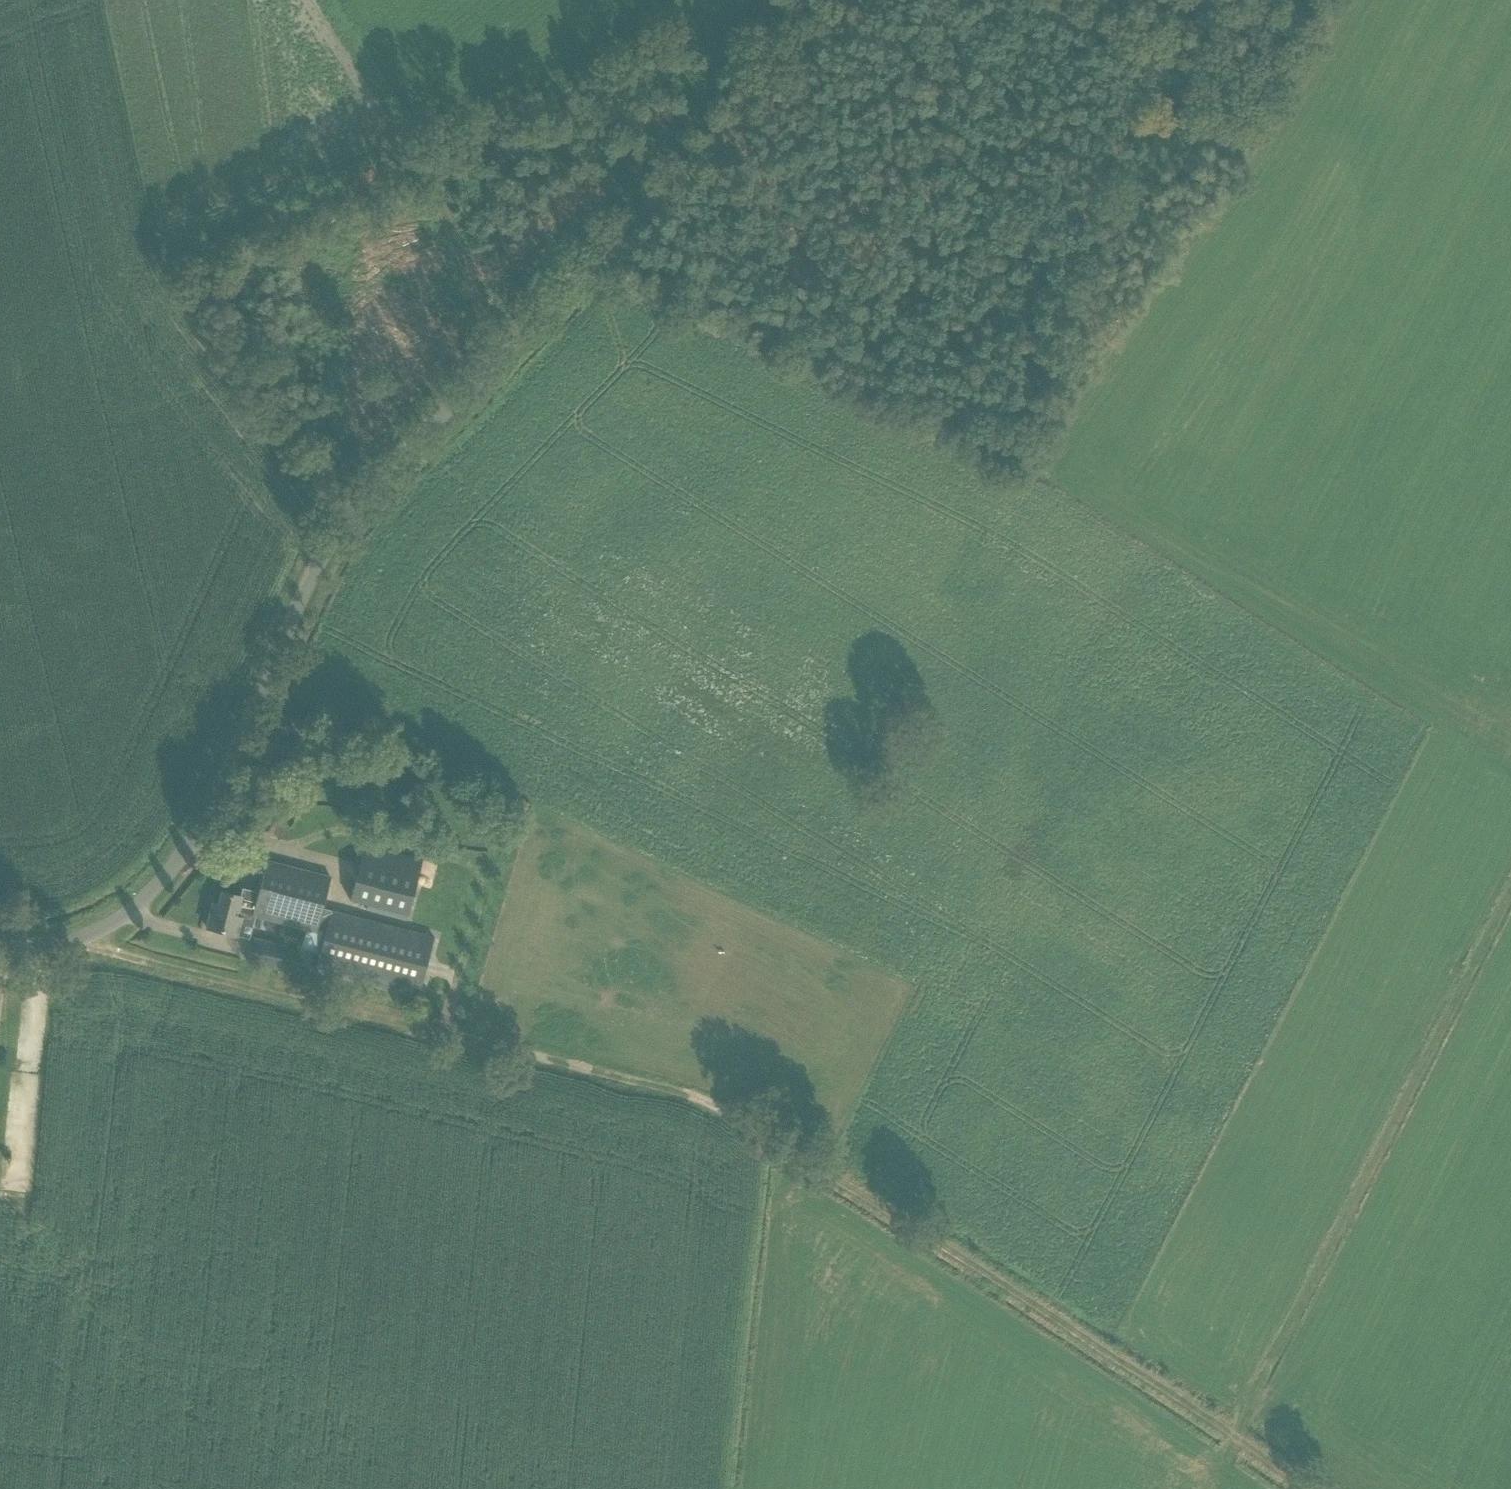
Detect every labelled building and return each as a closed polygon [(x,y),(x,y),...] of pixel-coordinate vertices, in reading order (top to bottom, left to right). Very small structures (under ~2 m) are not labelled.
[(408,915),(422,861),(364,845),(349,900),(408,915)] [(210,911),(206,928),(225,933),(231,935),(235,918),(251,922),(252,916),(305,929),(300,949),(320,954),(316,970),(342,977),(404,993),(419,996),(434,938),(419,935),(349,916),(322,909),(330,878),(285,866),(266,861),(257,892),(242,888),(239,897),(221,892),(216,912),(210,911)] [(252,940),(246,963),(278,971),(283,948),(252,940)]
